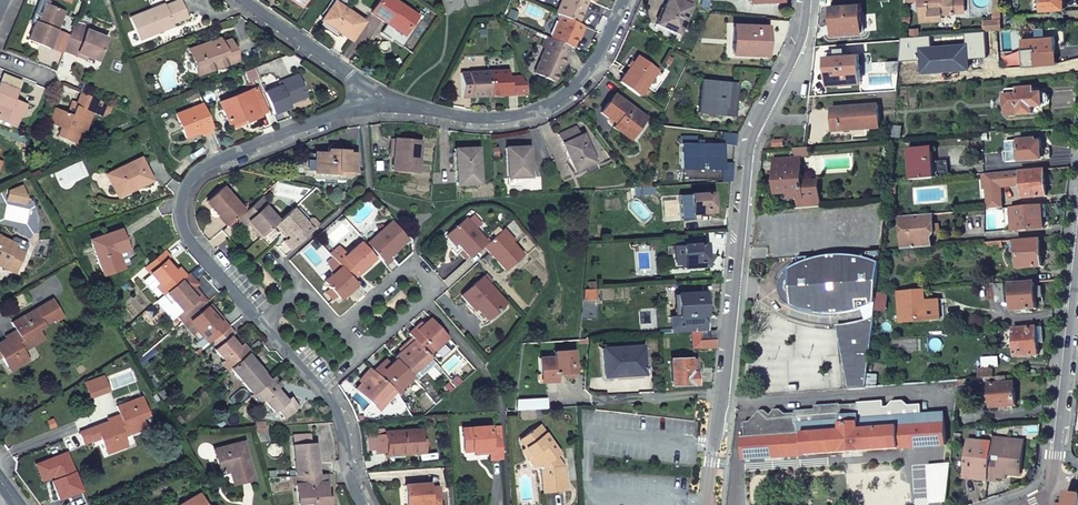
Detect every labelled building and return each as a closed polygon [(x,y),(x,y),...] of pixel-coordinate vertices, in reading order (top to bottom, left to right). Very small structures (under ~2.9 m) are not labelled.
[(130,17),(139,40),(174,26),(173,24),(188,17),(181,0),(179,0),(165,5),(165,4),(130,17)] [(393,0),(380,0),(370,13),(386,24),(388,21),(405,32),(416,16),(393,0)] [(588,0),(561,0),(555,13),(561,15),(578,23),(589,0),(588,0)] [(691,0),(667,0),(657,24),(678,34),(691,6),(688,5),(691,0)] [(921,22),(937,21),(937,16),(944,15),(956,14),(955,0),(920,0),(921,22)] [(956,14),(966,14),(965,0),(955,0),(956,14)] [(1002,14),(1001,0),(993,0),(994,14),(1002,14)] [(1064,0),(1041,0),(1042,12),(1055,12),(1059,14),(1061,14),(1063,13),(1064,11),(1065,10),(1064,0)] [(321,20),(350,41),(364,22),(334,1),(321,20)] [(39,23),(47,4),(44,3),(36,21),(39,23)] [(833,34),(860,33),(859,24),(862,24),(861,3),(831,6),(833,34)] [(65,12),(47,4),(39,23),(36,21),(28,39),(50,48),(65,12)] [(985,19),(985,32),(1002,30),(1002,14),(994,14),(994,19),(985,19)] [(583,25),(578,23),(561,15),(551,38),(569,46),(573,48),(583,25)] [(421,19),(416,16),(405,32),(410,35),(421,19)] [(388,21),(386,24),(403,35),(405,32),(388,21)] [(403,35),(386,24),(380,34),(401,48),(410,35),(405,32),(403,35)] [(107,38),(75,25),(64,50),(78,55),(79,52),(98,60),(107,38)] [(767,28),(733,26),(732,54),(766,56),(767,28)] [(569,46),(551,38),(545,36),(540,47),(545,48),(533,73),(553,82),(569,46)] [(1055,37),(1022,39),(1024,66),(1057,64),(1055,37)] [(188,51),(196,71),(213,65),(215,69),(236,61),(229,41),(220,44),(211,47),(210,43),(188,51)] [(861,82),(859,54),(826,56),(826,68),(829,68),(830,84),(861,82)] [(619,82),(639,97),(658,70),(639,56),(619,82)] [(213,65),(196,71),(197,75),(215,69),(213,65)] [(527,94),(521,76),(508,76),(507,70),(488,71),(490,95),(527,94)] [(490,95),(488,71),(460,72),(461,96),(490,95)] [(280,86),(265,93),(274,114),(290,107),(288,104),(306,97),(297,75),(278,82),(280,86)] [(736,84),(701,80),(698,113),(712,115),(713,109),(733,111),(736,84)] [(16,124),(21,111),(23,113),(27,104),(15,99),(19,90),(0,82),(0,117),(16,124)] [(220,103),(228,126),(243,120),(244,123),(258,117),(257,115),(266,111),(257,88),(220,103)] [(1004,94),(1006,115),(1015,114),(1015,117),(1044,114),(1043,107),(1046,107),(1048,105),(1049,104),(1049,102),(1049,97),(1047,95),(1045,94),(1035,95),(1034,89),(1006,91),(1004,94)] [(198,91),(186,95),(188,102),(200,96),(198,91)] [(104,111),(107,103),(82,93),(78,103),(74,102),(69,114),(56,109),(50,123),(62,128),(59,135),(80,144),(93,113),(95,108),(104,111)] [(613,127),(622,134),(628,126),(635,132),(645,119),(614,95),(601,113),(615,123),(613,127)] [(212,127),(203,104),(176,115),(185,138),(212,127)] [(831,109),(833,124),(842,123),(843,131),(879,128),(877,105),(831,109)] [(95,108),(93,113),(101,116),(104,111),(95,108)] [(0,117),(0,120),(15,127),(16,124),(0,117)] [(243,120),(228,126),(230,129),(244,123),(243,120)] [(842,123),(833,124),(834,132),(843,131),(842,123)] [(576,126),(558,135),(574,171),(595,162),(583,134),(580,135),(576,126)] [(628,126),(622,134),(630,139),(635,132),(628,126)] [(894,126),(893,137),(901,138),(902,127),(894,126)] [(803,136),(794,135),(794,142),(802,143),(803,136)] [(391,139),(391,151),(394,151),(394,157),(392,169),(417,172),(420,142),(391,139)] [(1019,141),(1020,162),(1044,161),(1044,159),(1051,159),(1050,149),(1042,149),(1042,142),(1037,143),(1036,140),(1019,141)] [(721,144),(681,144),(681,167),(721,167),(721,144)] [(529,147),(506,147),(507,178),(530,177),(529,147)] [(478,148),(455,149),(456,185),(480,184),(478,148)] [(911,181),(935,179),(932,149),(908,151),(911,181)] [(328,153),(316,153),(315,173),(338,174),(338,171),(354,171),(355,153),(347,153),(348,150),(328,150),(328,153)] [(777,194),(788,193),(793,193),(793,198),(803,197),(801,157),(795,157),(795,158),(775,160),(777,194)] [(107,175),(115,194),(132,186),(134,189),(151,181),(140,159),(107,175)] [(1045,172),(1021,174),(1022,180),(1024,200),(1047,198),(1045,172)] [(132,186),(115,194),(117,197),(134,189),(132,186)] [(227,224),(243,210),(223,187),(208,200),(213,206),(211,208),(218,217),(220,215),(227,224)] [(712,194),(679,196),(680,214),(713,213),(712,194)] [(248,222),(261,236),(275,224),(278,221),(265,207),(268,204),(262,198),(239,218),(245,225),(248,222)] [(886,202),(869,203),(869,212),(886,211),(886,202)] [(1042,206),(1012,209),(1014,232),(1043,229),(1042,206)] [(311,229),(292,209),(278,221),(275,224),(288,238),(285,241),(291,247),(311,229)] [(900,218),(903,250),(926,249),(925,234),(929,234),(927,216),(900,218)] [(458,244),(470,258),(483,246),(487,243),(466,218),(448,233),(458,244)] [(392,222),(367,243),(383,261),(408,240),(392,222)] [(514,241),(504,228),(502,230),(512,242),(514,241)] [(120,230),(91,240),(103,275),(120,269),(115,252),(127,248),(120,230)] [(487,243),(483,246),(505,271),(523,255),(512,242),(502,230),(487,243)] [(454,247),(458,244),(448,233),(445,236),(454,247)] [(5,270),(5,268),(9,261),(19,265),(25,252),(15,247),(9,245),(11,241),(0,236),(0,268),(5,270)] [(1041,241),(1017,243),(1018,253),(1019,269),(1043,267),(1041,241)] [(336,252),(331,256),(341,266),(352,279),(359,273),(357,271),(373,258),(361,242),(344,256),(342,254),(336,252)] [(706,244),(674,246),(676,266),(684,265),(684,268),(707,266),(706,244)] [(156,286),(164,295),(181,281),(187,276),(179,267),(175,271),(166,261),(171,257),(165,251),(145,267),(159,284),(156,286)] [(872,301),(876,299),(877,296),(877,294),(881,252),(859,254),(849,255),(797,258),(797,264),(790,269),(790,273),(792,300),(793,305),(803,310),(811,312),(814,312),(814,313),(826,313),(826,314),(835,313),(838,312),(844,312),(847,311),(849,311),(851,310),(853,310),(858,308),(860,307),(861,307),(865,304),(866,304),(870,302),(872,301)] [(9,261),(5,268),(15,273),(19,265),(9,261)] [(352,279),(341,266),(324,281),(340,299),(357,284),(352,279)] [(489,284),(493,280),(487,272),(482,276),(489,284)] [(786,301),(792,300),(790,273),(784,273),(786,301)] [(505,303),(489,284),(482,276),(464,292),(460,295),(474,310),(478,306),(488,318),(505,303)] [(173,301),(188,318),(204,304),(206,302),(200,294),(199,295),(195,298),(192,294),(191,288),(187,288),(181,281),(164,295),(170,303),(173,301)] [(1036,284),(1012,285),(1014,312),(1026,311),(1026,314),(1034,313),(1034,310),(1038,310),(1036,284)] [(1004,285),(995,285),(995,286),(988,287),(989,300),(996,300),(996,303),(1005,302),(1004,285)] [(583,290),(581,312),(597,311),(596,289),(583,290)] [(926,302),(925,291),(898,292),(901,324),(940,321),(939,306),(933,306),(933,301),(926,302)] [(670,317),(671,333),(698,331),(707,331),(704,293),(677,295),(678,317),(670,317)] [(887,296),(877,296),(876,299),(875,313),(886,313),(887,296)] [(0,342),(0,358),(1,357),(7,367),(26,355),(24,351),(45,339),(40,331),(47,327),(45,325),(54,320),(55,322),(61,318),(58,313),(60,311),(53,298),(35,308),(11,322),(15,330),(4,336),(5,339),(0,342)] [(204,304),(188,318),(191,322),(207,308),(204,304)] [(482,323),(488,318),(478,306),(474,310),(472,312),(482,323)] [(207,308),(191,322),(203,337),(209,344),(212,342),(229,327),(223,321),(220,323),(207,308)] [(867,389),(867,387),(869,375),(871,355),(875,314),(871,316),(867,319),(861,322),(853,324),(851,325),(849,325),(848,325),(852,389),(867,389)] [(408,334),(412,338),(427,355),(447,337),(431,319),(417,330),(415,328),(408,334)] [(852,389),(848,325),(846,326),(840,326),(852,389)] [(221,363),(228,371),(231,369),(247,356),(251,353),(243,344),(239,348),(230,338),(235,334),(229,327),(212,342),(217,348),(215,350),(224,361),(221,363)] [(1038,329),(1014,330),(1014,335),(1016,358),(1028,357),(1029,360),(1033,360),(1032,357),(1040,356),(1039,344),(1038,329)] [(700,348),(715,348),(715,345),(715,330),(707,331),(698,331),(700,348)] [(207,344),(208,345),(209,344),(203,337),(196,343),(201,349),(207,344)] [(407,346),(395,358),(397,360),(409,374),(429,357),(427,355),(412,338),(405,344),(407,346)] [(642,346),(601,349),(603,377),(644,374),(642,346)] [(543,379),(556,378),(555,374),(574,373),(572,351),(555,353),(555,358),(542,359),(539,359),(540,374),(543,379)] [(26,355),(7,367),(10,372),(30,361),(26,355)] [(231,369),(253,394),(269,381),(263,373),(264,372),(257,364),(256,365),(247,356),(231,369)] [(998,367),(998,358),(982,359),(983,368),(998,367)] [(690,359),(671,360),(672,386),(697,385),(696,373),(691,373),(690,359)] [(373,372),(396,392),(412,378),(409,374),(397,360),(391,365),(384,371),(380,366),(373,372)] [(386,360),(380,366),(384,371),(391,365),(386,360)] [(383,406),(396,392),(373,372),(370,368),(363,375),(366,378),(356,389),(373,406),(378,401),(383,406)] [(979,370),(979,371),(979,379),(994,378),(993,369),(979,370)] [(966,372),(967,380),(968,380),(979,379),(979,371),(966,372)] [(556,382),(556,378),(543,379),(540,374),(541,383),(556,382)] [(867,387),(876,387),(877,375),(869,375),(867,387)] [(253,394),(251,396),(258,404),(264,400),(274,412),(277,409),(285,418),(299,407),(291,397),(286,401),(276,389),(281,386),(274,377),(269,381),(253,394)] [(1006,377),(997,378),(997,385),(990,385),(991,409),(1016,407),(1014,383),(1007,384),(1006,377)] [(89,433),(81,436),(84,444),(93,441),(93,442),(101,439),(104,449),(125,442),(123,437),(146,428),(143,419),(150,416),(142,396),(116,406),(119,414),(107,419),(107,421),(87,429),(89,433)] [(515,410),(547,408),(546,399),(516,400),(515,410)] [(378,401),(373,406),(378,410),(383,406),(378,401)] [(742,438),(744,459),(947,445),(944,414),(922,415),(921,404),(909,405),(904,401),(893,401),(889,406),(884,407),(884,401),(858,403),(858,404),(840,405),(840,404),(815,406),(815,409),(795,411),(795,413),(786,413),(780,409),(775,409),(770,414),(765,410),(760,410),(750,421),(745,421),(746,436),(744,436),(742,438)] [(531,431),(534,434),(540,429),(537,426),(531,431)] [(501,436),(497,437),(490,437),(489,427),(461,430),(463,452),(476,451),(490,450),(491,453),(491,459),(503,459),(501,436)] [(567,491),(563,466),(555,467),(554,458),(557,456),(560,454),(540,429),(534,434),(537,438),(524,447),(531,456),(528,459),(536,469),(542,467),(545,471),(543,475),(545,493),(567,491)] [(377,454),(387,453),(403,452),(404,454),(415,453),(415,446),(423,446),(422,430),(385,432),(386,434),(375,435),(377,454)] [(519,440),(524,447),(537,438),(534,434),(531,431),(519,440)] [(293,436),(294,446),(311,445),(310,434),(293,436)] [(1025,442),(993,438),(992,444),(989,481),(999,482),(999,477),(1008,478),(1008,473),(1012,473),(1012,470),(1022,471),(1025,442)] [(979,481),(989,481),(992,444),(968,441),(965,476),(979,477),(979,481)] [(125,442),(104,449),(106,455),(127,447),(125,442)] [(229,471),(231,476),(237,474),(240,483),(253,479),(244,442),(213,450),(219,471),(222,473),(229,471)] [(293,446),(296,476),(316,475),(315,463),(317,463),(317,452),(313,452),(313,444),(311,445),(294,446),(293,446)] [(84,493),(67,452),(34,464),(41,483),(52,479),(60,501),(84,493)] [(555,467),(563,466),(557,456),(554,458),(555,467)] [(237,474),(231,476),(233,485),(240,483),(237,474)] [(296,486),(298,504),(306,504),(330,504),(330,497),(326,497),(325,484),(329,484),(328,474),(316,475),(296,476),(296,486)] [(406,504),(430,504),(440,504),(438,488),(430,488),(429,484),(405,486),(406,504)] [(1060,493),(1060,504),(1077,504),(1077,489),(1060,493)] [(179,504),(206,504),(199,493),(179,504)]
